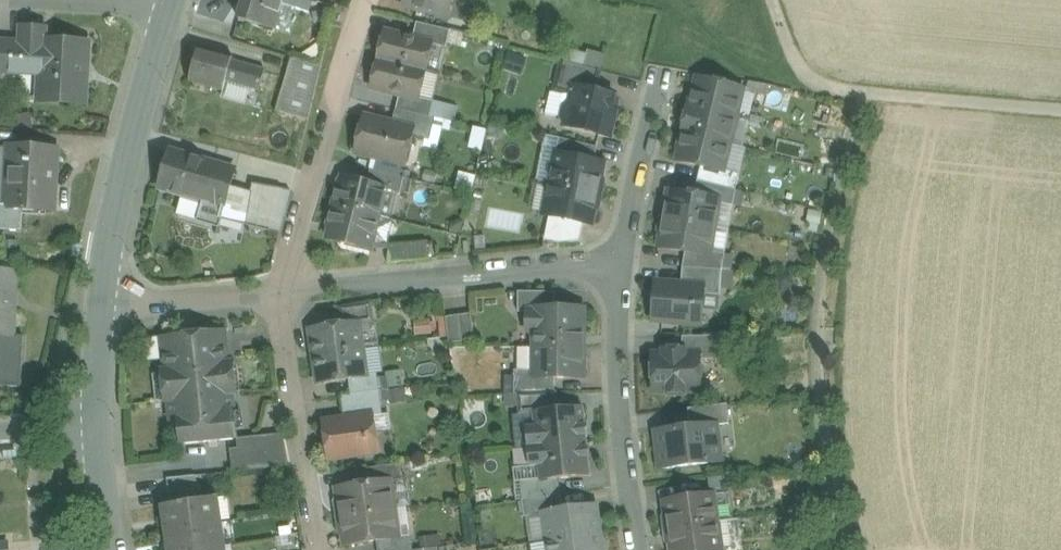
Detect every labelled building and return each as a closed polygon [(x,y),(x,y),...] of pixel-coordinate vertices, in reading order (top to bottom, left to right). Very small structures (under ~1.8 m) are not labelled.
[(239,20),(275,31),(282,9),(285,0),(245,0),(239,20)] [(308,0),(285,0),(282,9),(313,19),(318,3),(308,0)] [(404,6),(449,17),(453,0),(406,0),(404,6)] [(451,31),(422,24),(417,23),(413,39),(433,44),(433,45),(447,49),(451,31)] [(62,97),(64,41),(45,40),(45,29),(23,28),(23,43),(21,73),(42,75),(40,96),(62,97)] [(413,39),(385,33),(385,35),(379,60),(379,61),(427,72),(427,71),(426,71),(432,46),(433,46),(433,45),(433,44),(413,39)] [(64,41),(62,97),(86,98),(88,56),(89,42),(64,41)] [(0,42),(0,72),(21,73),(23,43),(0,42)] [(233,56),(199,47),(190,82),(223,91),(226,81),(259,91),(265,70),(231,61),(233,56)] [(322,67),(292,58),(276,111),(308,121),(322,67)] [(427,72),(379,61),(378,62),(379,62),(373,87),(372,87),(372,89),(400,95),(420,100),(420,98),(426,73),(427,72)] [(600,72),(562,62),(555,92),(572,96),(574,87),(595,92),(600,72)] [(690,105),(736,117),(743,89),(698,78),(695,92),(693,91),(690,105)] [(595,92),(574,87),(572,96),(570,103),(565,107),(562,117),(565,122),(564,126),(611,138),(617,113),(612,112),(615,97),(595,92)] [(420,100),(400,95),(397,109),(431,118),(435,102),(420,98),(420,100)] [(62,97),(40,96),(40,102),(85,105),(86,98),(62,97)] [(684,129),(731,141),(736,117),(690,105),(684,129)] [(431,118),(397,109),(393,124),(414,130),(412,137),(429,141),(435,119),(431,118)] [(393,124),(365,118),(360,138),(356,141),(354,148),(357,152),(357,153),(406,165),(412,137),(414,130),(393,124)] [(508,133),(499,128),(493,139),(503,144),(508,133)] [(731,141),(684,129),(680,148),(681,148),(678,161),(701,167),(723,172),(723,171),(731,141)] [(598,148),(560,139),(557,154),(595,162),(598,148)] [(58,150),(11,147),(9,170),(11,170),(9,207),(8,207),(7,208),(54,210),(58,150)] [(216,164),(170,151),(159,189),(183,195),(205,202),(200,219),(199,221),(219,227),(221,220),(231,187),(235,171),(216,165),(216,164)] [(595,162),(557,154),(551,184),(600,193),(602,180),(601,180),(604,164),(595,162)] [(723,172),(701,167),(698,181),(736,190),(740,175),(723,171),(723,172)] [(439,172),(425,169),(423,179),(437,183),(439,172)] [(404,178),(371,170),(367,184),(386,189),(386,190),(401,193),(404,178)] [(367,184),(343,178),(341,188),(338,189),(334,206),(379,217),(386,190),(386,189),(367,184)] [(415,181),(404,178),(401,193),(411,196),(415,181)] [(508,186),(495,181),(490,194),(503,199),(508,186)] [(736,190),(698,181),(695,196),(719,200),(718,204),(733,206),(736,190)] [(252,193),(231,187),(221,220),(280,234),(291,191),(254,184),(252,193)] [(600,193),(551,184),(545,216),(550,217),(584,223),(592,225),(595,209),(597,209),(600,193)] [(747,193),(736,190),(733,206),(745,208),(747,193)] [(695,196),(670,191),(665,219),(714,228),(718,204),(719,200),(695,196)] [(205,202),(183,195),(178,212),(200,219),(205,202)] [(733,206),(718,204),(714,228),(729,230),(733,206)] [(379,217),(334,206),(329,226),(331,228),(328,239),(338,242),(341,246),(345,244),(371,250),(379,217)] [(584,223),(550,217),(545,241),(559,244),(580,242),(584,223)] [(463,222),(452,219),(449,230),(460,233),(463,222)] [(714,228),(665,219),(660,248),(686,252),(709,256),(710,252),(714,228)] [(729,230),(714,228),(710,252),(725,255),(729,230)] [(428,242),(389,246),(390,263),(429,260),(428,242)] [(709,256),(686,252),(683,267),(722,270),(724,262),(725,255),(710,252),(709,256)] [(737,257),(725,255),(724,262),(722,270),(734,271),(737,257)] [(722,270),(683,267),(682,285),(704,287),(704,295),(721,296),(722,270)] [(0,271),(0,336),(13,337),(16,272),(0,271)] [(682,285),(656,283),(653,321),(701,324),(704,295),(704,287),(682,285)] [(556,293),(519,292),(519,313),(528,313),(528,312),(535,312),(535,309),(556,309),(556,293)] [(371,304),(342,308),(344,325),(359,323),(359,324),(373,322),(371,304)] [(556,309),(535,309),(535,312),(528,312),(528,313),(528,332),(535,332),(535,348),(584,348),(584,309),(556,309)] [(418,314),(418,328),(431,328),(431,314),(418,314)] [(471,314),(446,318),(450,343),(475,340),(471,314)] [(373,322),(359,324),(363,350),(377,348),(373,322)] [(344,325),(311,329),(315,356),(363,350),(359,324),(359,323),(344,325)] [(225,332),(163,339),(165,359),(167,371),(158,372),(153,375),(156,401),(157,401),(157,402),(170,400),(232,393),(236,393),(232,363),(228,363),(225,332)] [(720,337),(683,337),(683,351),(685,351),(685,355),(700,354),(700,360),(720,360),(720,337)] [(163,339),(140,341),(142,361),(165,359),(163,339)] [(377,348),(363,350),(366,376),(377,374),(381,374),(377,348)] [(535,348),(515,348),(515,371),(535,371),(535,348)] [(584,348),(535,348),(535,371),(535,378),(556,379),(584,379),(584,348)] [(363,350),(315,356),(319,384),(349,379),(367,377),(366,376),(363,350)] [(700,354),(685,355),(685,351),(683,351),(665,351),(665,355),(653,356),(654,392),(669,392),(669,394),(684,394),(684,391),(701,391),(700,360),(700,354)] [(556,379),(535,378),(535,371),(515,371),(515,395),(518,395),(555,393),(556,379)] [(401,373),(389,375),(391,387),(402,386),(401,373)] [(377,374),(366,376),(367,377),(349,379),(352,395),(380,391),(377,374)] [(403,388),(391,389),(393,402),(405,401),(403,388)] [(391,389),(380,391),(382,404),(393,402),(391,389)] [(352,395),(342,397),(345,419),(372,415),(373,416),(383,415),(382,404),(380,391),(352,395)] [(232,393),(170,400),(172,421),(179,421),(181,444),(237,438),(238,438),(232,393)] [(555,393),(518,395),(520,415),(534,414),(559,410),(557,393),(555,393)] [(727,405),(689,409),(691,427),(716,424),(717,426),(729,424),(727,405)] [(584,407),(559,410),(534,414),(535,427),(527,428),(529,448),(587,442),(586,436),(588,436),(587,426),(586,427),(584,407)] [(345,419),(325,422),(330,459),(378,452),(375,432),(373,416),(372,415),(345,419)] [(383,415),(373,416),(375,432),(385,430),(383,415)] [(691,427),(657,431),(661,470),(721,463),(717,426),(716,424),(691,427)] [(238,448),(230,449),(233,472),(235,471),(290,466),(284,434),(261,436),(262,446),(238,448)] [(238,438),(237,438),(238,448),(262,446),(261,436),(238,438)] [(587,442),(529,448),(530,467),(539,466),(541,480),(541,481),(560,480),(590,476),(589,458),(590,458),(589,448),(588,448),(587,442)] [(390,480),(390,481),(403,480),(401,464),(366,469),(368,483),(390,480)] [(196,475),(167,478),(169,491),(198,487),(196,475)] [(723,476),(710,478),(711,481),(712,491),(725,489),(723,476)] [(368,483),(338,488),(342,517),(394,509),(390,481),(390,480),(368,483)] [(407,507),(403,480),(390,481),(394,509),(407,507)] [(560,480),(541,481),(541,480),(521,482),(523,501),(562,496),(560,480)] [(198,487),(169,491),(171,505),(199,500),(198,487)] [(713,495),(666,502),(670,530),(717,523),(713,495)] [(562,496),(523,501),(525,518),(545,515),(545,514),(564,511),(562,496)] [(171,505),(162,506),(166,531),(216,523),(211,498),(199,500),(171,505)] [(564,511),(545,514),(545,515),(549,542),(600,534),(596,506),(564,511)] [(411,535),(407,507),(394,509),(398,537),(411,535)] [(394,509),(342,517),(346,546),(377,541),(399,538),(398,537),(394,509)] [(230,520),(216,523),(219,547),(231,545),(233,544),(230,520)] [(293,520),(281,521),(283,534),(294,532),(293,520)] [(166,531),(169,549),(197,549),(219,547),(216,523),(166,531)] [(670,530),(673,549),(721,549),(717,523),(670,530)] [(549,542),(550,549),(603,549),(600,534),(549,542)] [(398,537),(399,538),(377,541),(378,549),(413,549),(411,535),(398,537)] [(435,535),(421,537),(423,549),(425,549),(436,547),(435,535)] [(805,536),(792,538),(794,549),(807,548),(805,536)]
